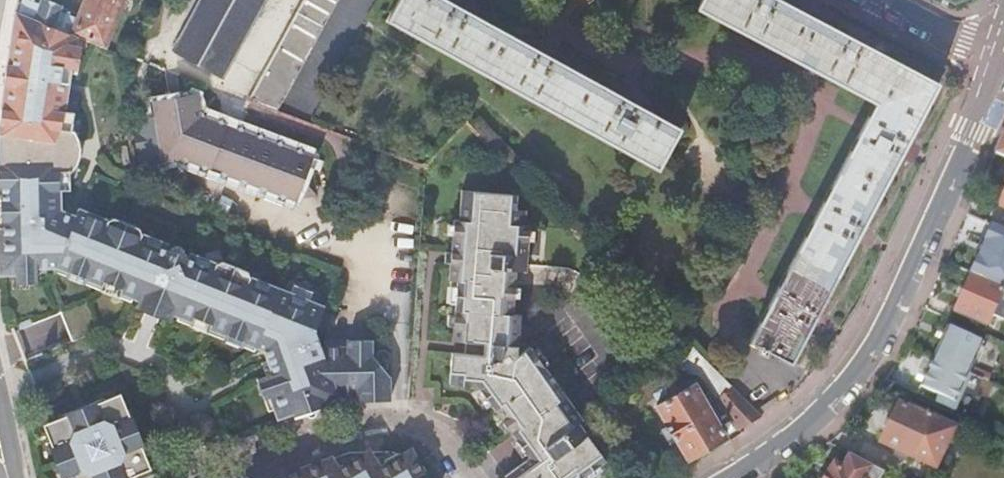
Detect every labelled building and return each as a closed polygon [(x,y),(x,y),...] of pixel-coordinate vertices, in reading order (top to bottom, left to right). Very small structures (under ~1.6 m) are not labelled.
[(13,15),(72,37),(108,50),(126,0),(86,0),(80,15),(39,0),(18,0),(13,15)] [(172,49),(220,75),(261,0),(199,0),(172,49)] [(297,10),(291,24),(248,98),(276,109),(337,0),(302,0),(297,10)] [(387,20),(658,170),(681,128),(637,104),(638,102),(631,98),(623,94),(622,95),(552,57),(553,55),(545,51),(537,46),(537,48),(469,11),(470,9),(462,5),(454,0),(453,2),(450,0),(398,0),(387,20)] [(696,7),(790,57),(874,102),(860,127),(815,213),(770,297),(748,340),(790,362),(809,326),(811,327),(815,319),(819,311),(817,310),(855,240),(856,240),(860,233),(864,225),(863,224),(900,155),(901,155),(905,147),(909,139),(908,138),(938,82),(862,43),(863,41),(855,37),(847,32),(847,34),(812,16),(783,0),(700,0),(696,7)] [(339,396),(356,397),(356,400),(390,400),(390,379),(382,369),(371,355),(372,340),(325,340),(325,347),(320,347),(314,330),(323,307),(309,301),(290,294),(249,277),(248,272),(222,261),(216,264),(189,253),(188,257),(186,256),(186,253),(185,250),(183,248),(180,247),(177,246),(174,246),(171,247),(169,249),(167,249),(169,245),(142,235),(139,228),(114,218),(107,221),(78,209),(74,217),(60,210),(60,190),(70,190),(69,173),(71,173),(76,165),(79,157),(80,148),(78,138),(74,129),(72,129),(74,112),(62,110),(63,98),(65,83),(68,84),(70,66),(72,67),(72,37),(13,15),(8,62),(4,86),(5,86),(0,118),(0,274),(15,274),(36,273),(36,267),(55,267),(70,272),(71,269),(87,275),(86,279),(102,285),(103,286),(105,282),(121,288),(120,292),(133,298),(139,300),(136,309),(169,323),(173,314),(178,316),(193,322),(194,318),(210,324),(208,328),(226,335),(228,331),(244,337),(242,342),(256,347),(264,350),(268,360),(261,362),(267,376),(257,380),(269,412),(275,410),(278,418),(294,413),(295,418),(326,407),(324,402),(339,396)] [(139,164),(162,160),(165,162),(166,159),(180,156),(181,156),(183,161),(188,159),(202,164),(203,168),(206,166),(220,171),(221,176),(227,174),(239,178),(241,184),(247,181),(260,186),(262,191),(267,188),(280,193),(282,198),(286,196),(294,199),(317,195),(310,156),(302,153),(300,148),(296,150),(282,145),(280,140),(275,143),(262,138),(260,133),(255,135),(242,130),(240,125),(235,128),(222,123),(221,118),(217,121),(202,115),(201,111),(194,109),(192,96),(151,104),(154,115),(130,120),(139,164)] [(994,152),(1003,157),(1003,130),(994,152)] [(506,472),(510,477),(581,477),(580,476),(583,474),(598,463),(604,458),(578,422),(580,420),(563,396),(541,365),(530,351),(527,346),(514,355),(518,314),(510,313),(513,269),(523,270),(524,254),(517,254),(518,244),(525,245),(526,239),(526,229),(527,224),(522,224),(523,209),(513,208),(514,193),(459,189),(457,219),(451,218),(451,223),(450,234),(450,239),(458,240),(458,250),(449,249),(449,251),(448,262),(447,279),(454,280),(454,285),(452,303),(450,340),(463,341),(477,342),(477,354),(462,353),(449,352),(447,383),(473,385),(476,389),(487,404),(499,420),(505,429),(509,433),(512,438),(523,453),(526,458),(506,472)] [(1003,288),(1003,230),(992,225),(968,273),(1003,288)] [(84,284),(86,279),(87,275),(71,269),(70,272),(55,267),(53,272),(84,284)] [(36,273),(15,274),(16,284),(37,283),(36,273)] [(968,273),(951,311),(983,326),(989,314),(999,319),(998,321),(1003,324),(1003,289),(1002,288),(1001,287),(970,273),(968,273)] [(131,303),(133,298),(120,292),(121,288),(105,282),(103,286),(102,285),(100,290),(131,303)] [(294,285),(290,294),(309,301),(312,292),(294,285)] [(72,335),(60,311),(19,330),(30,355),(72,335)] [(206,333),(208,328),(210,324),(194,318),(193,322),(178,316),(177,321),(206,333)] [(932,355),(968,372),(971,365),(981,341),(946,325),(932,355)] [(254,352),(256,347),(242,342),(244,337),(228,331),(226,335),(224,340),(254,352)] [(737,429),(760,416),(690,346),(684,339),(672,348),(703,379),(737,429)] [(536,347),(530,351),(541,365),(546,361),(536,347)] [(892,367),(884,379),(916,394),(919,386),(954,401),(968,372),(932,355),(920,380),(892,367)] [(968,372),(987,380),(990,374),(971,365),(968,372)] [(695,384),(656,405),(686,459),(725,437),(695,384)] [(997,385),(993,393),(1002,397),(1003,392),(1003,388),(997,385)] [(482,407),(487,404),(476,389),(472,392),(482,407)] [(608,389),(602,393),(607,400),(613,395),(608,389)] [(50,443),(48,444),(61,477),(136,477),(136,476),(151,470),(143,452),(146,451),(129,411),(127,412),(120,395),(105,401),(105,399),(58,418),(58,420),(43,426),(50,443)] [(896,403),(878,442),(912,457),(934,467),(954,423),(932,414),(930,418),(896,403)] [(501,432),(505,429),(499,420),(494,423),(501,432)] [(523,453),(512,438),(508,441),(519,455),(523,453)] [(365,450),(371,460),(386,462),(390,468),(378,474),(381,477),(425,477),(413,458),(389,448),(365,450)] [(339,477),(381,477),(378,474),(390,468),(386,462),(371,460),(365,450),(347,451),(328,458),(339,477)] [(307,466),(314,477),(339,477),(328,458),(307,466)] [(598,463),(583,474),(587,477),(588,477),(601,468),(598,463)] [(825,477),(854,477),(833,465),(825,477)] [(283,475),(284,477),(314,477),(307,466),(306,467),(283,475)]
